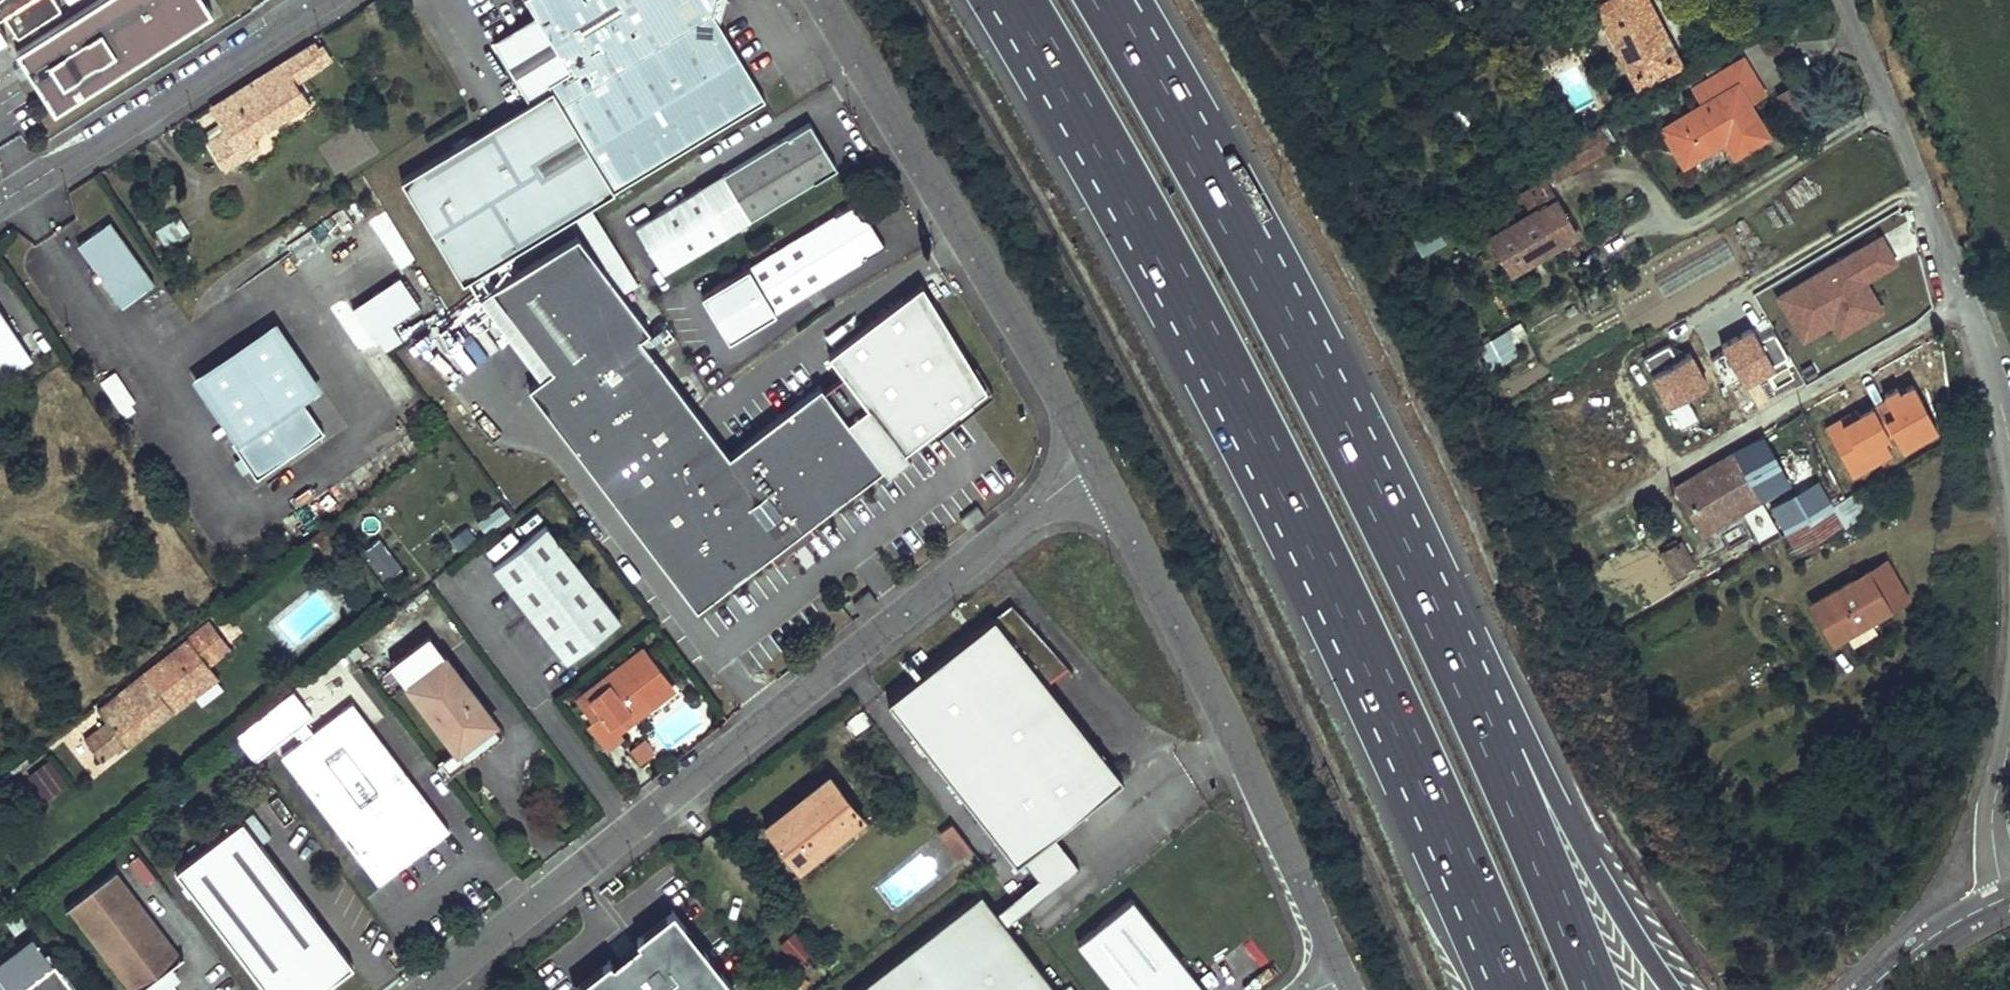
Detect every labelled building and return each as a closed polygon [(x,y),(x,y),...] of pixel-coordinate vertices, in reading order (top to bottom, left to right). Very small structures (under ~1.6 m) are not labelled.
[(12,38),(0,19),(8,14),(22,35),(65,7),(61,0),(1,0),(3,4),(0,6),(0,46),(12,38)] [(22,53),(61,113),(218,12),(211,0),(104,0),(22,53)] [(536,16),(493,41),(529,101),(400,178),(462,282),(613,192),(765,97),(722,28),(716,17),(716,0),(526,0),(536,16)] [(716,17),(722,28),(725,0),(716,0),(716,17)] [(1650,0),(1590,0),(1637,87),(1658,75),(1661,82),(1669,78),(1666,71),(1683,62),(1650,0)] [(327,58),(317,42),(307,48),(319,65),(327,58)] [(319,65),(307,48),(213,106),(226,129),(208,141),(225,169),(244,156),(238,148),(253,139),(311,103),(298,81),(321,67),(319,65)] [(1744,58),(1692,88),(1702,104),(1664,126),(1685,163),(1726,139),(1735,154),(1768,134),(1754,110),(1738,83),(1754,74),(1744,58)] [(1754,74),(1738,83),(1754,110),(1769,101),(1754,74)] [(1778,91),(1798,126),(1816,116),(1796,80),(1778,91)] [(809,122),(722,175),(749,220),(836,166),(809,122)] [(1567,132),(1572,141),(1586,133),(1581,124),(1567,132)] [(259,147),(253,139),(238,148),(244,156),(259,147)] [(1580,149),(1576,143),(1562,151),(1543,158),(1550,169),(1568,159),(1573,168),(1586,161),(1585,157),(1589,154),(1585,147),(1580,149)] [(722,175),(700,188),(728,233),(749,220),(722,175)] [(1578,236),(1547,182),(1522,197),(1531,212),(1518,221),(1511,209),(1483,226),(1512,275),(1578,236)] [(728,233),(700,188),(634,228),(662,273),(728,233)] [(884,244),(856,199),(702,296),(730,341),(884,244)] [(110,223),(78,245),(123,309),(155,285),(110,223)] [(1414,240),(1419,254),(1445,244),(1439,230),(1414,240)] [(1772,293),(1800,344),(1830,328),(1836,339),(1885,313),(1867,281),(1898,264),(1882,234),(1772,293)] [(924,279),(832,348),(846,371),(870,402),(851,416),(824,380),(730,457),(642,339),(651,332),(580,237),(491,287),(553,369),(529,386),(696,609),(768,554),(774,562),(816,531),(810,523),(882,469),(888,477),(911,460),(905,452),(931,432),(937,440),(996,391),(924,279)] [(425,309),(406,280),(358,311),(381,346),(386,344),(392,351),(407,342),(397,327),(425,309)] [(37,359),(0,302),(0,383),(37,359)] [(1768,318),(1754,324),(1773,366),(1787,360),(1768,318)] [(279,324),(271,330),(311,388),(319,383),(279,324)] [(1749,326),(1718,344),(1745,390),(1776,371),(1749,326)] [(1494,365),(1524,355),(1516,327),(1485,337),(1494,365)] [(311,388),(271,330),(204,375),(243,433),(235,439),(234,439),(258,476),(325,431),(300,395),(311,388)] [(1691,351),(1676,359),(1669,345),(1642,359),(1679,430),(1698,420),(1687,398),(1709,387),(1691,351)] [(130,426),(157,407),(128,367),(102,385),(130,426)] [(827,384),(824,380),(851,416),(870,402),(846,371),(827,384)] [(235,439),(243,433),(204,375),(196,381),(235,439)] [(1916,385),(1825,424),(1847,477),(1939,438),(1916,385)] [(1784,483),(1758,439),(1675,487),(1701,531),(1784,483)] [(1828,505),(1818,487),(1777,510),(1788,528),(1828,505)] [(456,550),(475,541),(468,528),(449,537),(456,550)] [(543,528),(491,570),(567,664),(619,623),(543,528)] [(381,538),(363,550),(384,582),(402,570),(381,538)] [(1694,565),(1681,542),(1662,553),(1676,576),(1694,565)] [(1907,600),(1886,562),(1812,604),(1833,641),(1907,600)] [(995,613),(887,701),(1003,845),(1016,861),(1021,857),(1117,779),(1105,765),(1040,684),(1035,678),(1056,662),(1056,661),(1009,602),(995,613)] [(206,634),(202,629),(102,709),(110,720),(87,738),(103,759),(126,741),(129,744),(173,709),(175,711),(194,696),(184,683),(215,658),(200,639),(206,634)] [(428,636),(391,665),(407,686),(444,657),(428,636)] [(672,688),(642,650),(579,699),(591,715),(585,720),(606,746),(619,735),(617,732),(672,688)] [(444,657),(407,686),(466,763),(503,735),(444,657)] [(1056,662),(1035,678),(1040,684),(1061,667),(1059,666),(1056,661),(1056,662)] [(353,704),(284,756),(379,880),(448,828),(353,704)] [(639,765),(655,753),(644,738),(628,749),(639,765)] [(42,758),(18,786),(44,808),(69,780),(42,758)] [(859,814),(826,772),(761,822),(793,865),(808,853),(816,862),(851,836),(843,826),(859,814)] [(950,818),(938,828),(942,833),(954,824),(950,818)] [(177,871),(269,989),(319,989),(354,963),(243,819),(177,871)] [(971,844),(954,824),(942,833),(958,854),(971,844)] [(1055,841),(1027,865),(1038,879),(1002,908),(1012,920),(1077,867),(1055,841)] [(67,907),(131,989),(141,989),(171,967),(183,959),(116,870),(67,907)] [(852,989),(1079,989),(1070,979),(1060,987),(980,888),(852,989)] [(1080,940),(1118,989),(1205,989),(1135,898),(1080,940)] [(571,989),(730,989),(676,913),(634,942),(638,948),(613,966),(610,962),(571,989)] [(796,964),(811,948),(792,930),(776,946),(796,964)] [(20,989),(76,989),(56,963),(20,989)] [(141,989),(163,989),(162,988),(178,976),(171,967),(141,989)]
